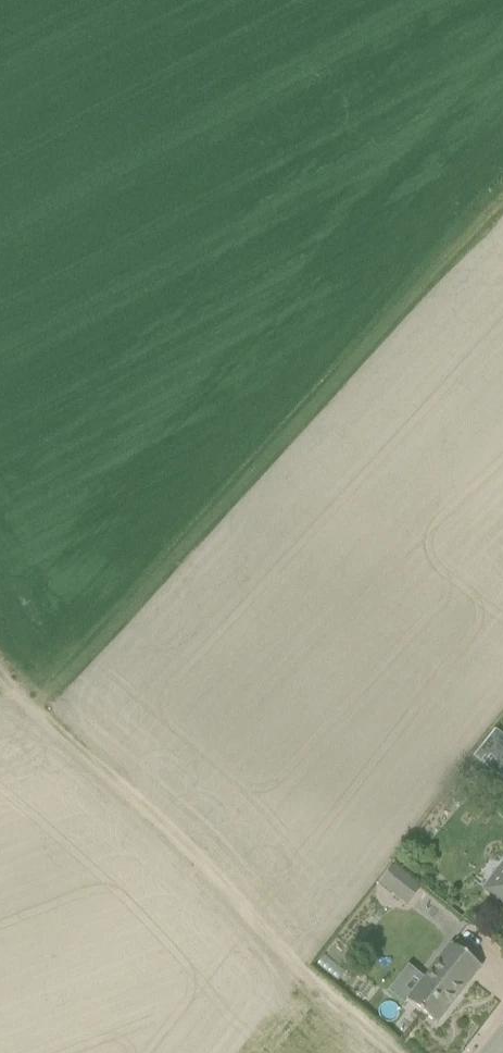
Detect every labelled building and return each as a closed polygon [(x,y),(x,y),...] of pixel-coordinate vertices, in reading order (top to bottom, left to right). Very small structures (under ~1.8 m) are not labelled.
[(474,758),(478,762),(500,779),(502,776),(502,759),(498,755),(502,748),(502,736),(496,731),(474,758)] [(502,798),(502,783),(478,762),(465,777),(497,804),(502,798)] [(482,889),(502,905),(502,904),(502,863),(482,889)] [(396,864),(380,883),(392,893),(408,874),(396,864)] [(481,968),(464,954),(450,944),(407,1002),(436,1025),(481,968)]
